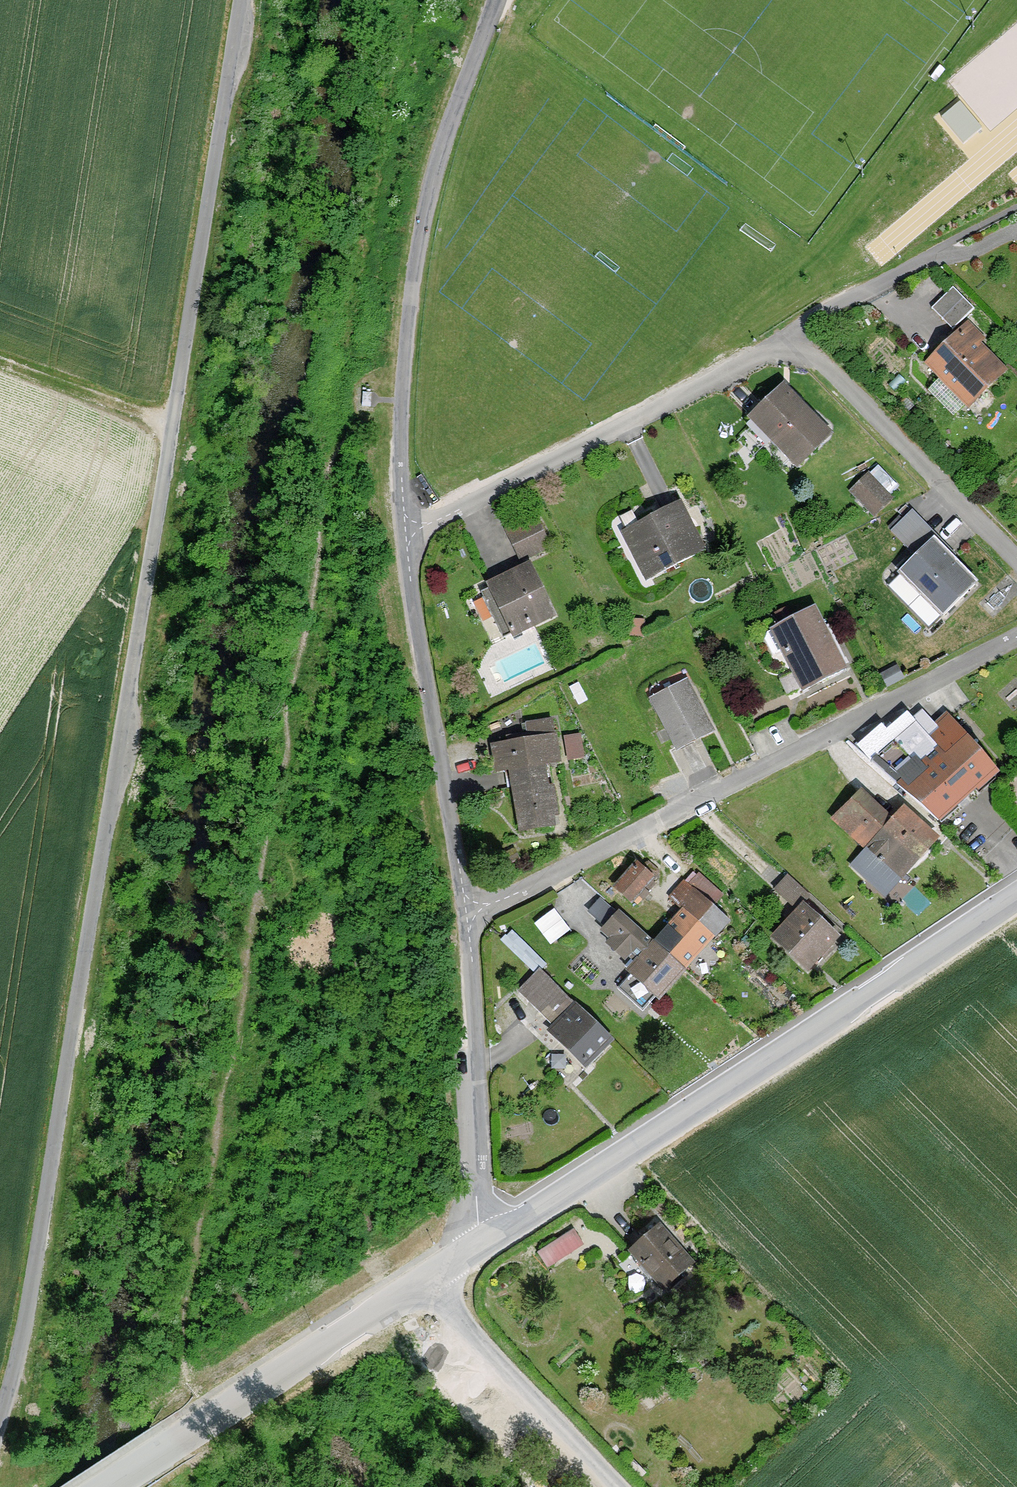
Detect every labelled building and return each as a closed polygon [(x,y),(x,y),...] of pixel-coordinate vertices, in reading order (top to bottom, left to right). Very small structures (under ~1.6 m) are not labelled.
[(958,98),(940,112),(963,139),(980,124),(958,98)] [(975,308),(952,285),(930,307),(953,330),(975,308)] [(923,364),(969,410),(1010,368),(964,322),(923,364)] [(748,419),(796,468),(831,434),(783,385),(748,419)] [(850,489),(874,514),(891,498),(867,473),(850,489)] [(646,579),(705,549),(681,501),(622,531),(646,579)] [(922,523),(911,511),(890,531),(902,542),(922,523)] [(520,561),(550,546),(536,517),(506,531),(520,561)] [(976,583),(934,539),(901,571),(944,614),(976,583)] [(504,639),(554,616),(529,564),(479,587),(504,639)] [(801,691),(846,668),(815,606),(770,629),(801,691)] [(644,636),(645,618),(628,617),(627,635),(644,636)] [(898,665),(880,674),(887,687),(904,678),(898,665)] [(676,751),(713,733),(687,679),(649,697),(676,751)] [(858,746),(908,793),(967,738),(944,714),(934,724),(921,710),(911,720),(905,714),(886,732),(881,726),(858,746)] [(508,742),(490,746),(495,771),(508,769),(519,831),(558,825),(547,764),(559,762),(551,719),(526,723),(528,733),(507,737),(508,742)] [(581,734),(564,736),(567,760),(584,757),(581,734)] [(967,738),(908,793),(939,822),(975,788),(977,791),(998,772),(967,738)] [(904,805),(889,821),(858,792),(831,820),(863,850),(849,864),(884,897),(939,839),(904,805)] [(630,903),(654,879),(636,862),(613,886),(630,903)] [(683,909),(653,942),(683,970),(728,921),(714,907),(724,896),(699,873),(689,885),(683,880),(669,896),(683,909)] [(806,971),(839,937),(803,902),(809,896),(788,876),(773,891),(783,901),(776,908),(788,919),(771,937),(806,971)] [(658,998),(683,970),(653,942),(618,911),(616,913),(600,899),(589,911),(606,926),(602,930),(635,960),(626,970),(630,974),(619,987),(643,1009),(655,995),(658,998)] [(537,919),(552,939),(569,926),(554,906),(537,919)] [(518,989),(553,1025),(548,1030),(585,1067),(612,1040),(540,968),(518,989)] [(628,1250),(661,1289),(692,1262),(659,1224),(628,1250)] [(548,1267),(583,1244),(573,1229),(538,1252),(548,1267)]
